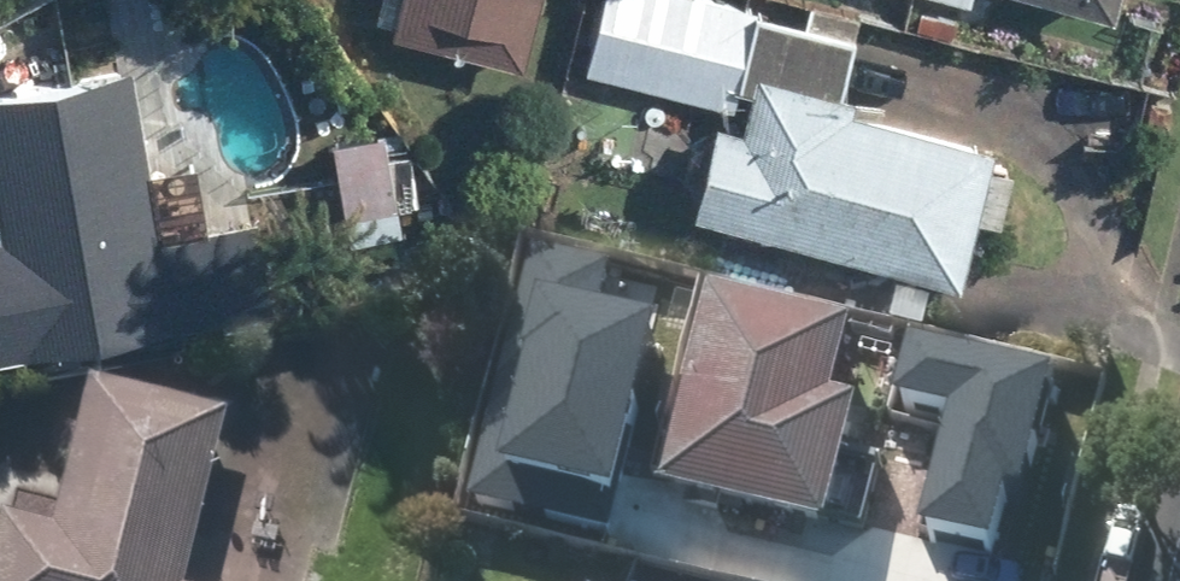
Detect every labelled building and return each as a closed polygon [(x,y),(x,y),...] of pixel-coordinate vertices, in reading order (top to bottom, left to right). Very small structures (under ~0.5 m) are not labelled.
[(361,29),(516,68),(533,0),(369,0),(361,29)] [(761,0),(588,0),(572,73),(710,104),(684,222),(949,281),(980,143),(830,109),(850,20),(761,0)] [(1111,16),(1115,0),(1039,0),(1111,16)] [(201,229),(190,168),(144,176),(125,69),(0,91),(0,356),(273,308),(257,219),(201,229)] [(414,296),(385,132),(326,142),(354,306),(414,296)] [(825,410),(843,319),(701,291),(658,503),(884,549),(898,479),(836,466),(846,415),(825,410)] [(638,396),(658,338),(552,302),(513,479),(616,501),(638,396)] [(973,411),(941,535),(998,550),(1014,489),(1033,494),(1063,377),(918,340),(905,393),(973,411)] [(43,549),(0,539),(0,580),(181,580),(217,426),(79,394),(43,549)]
